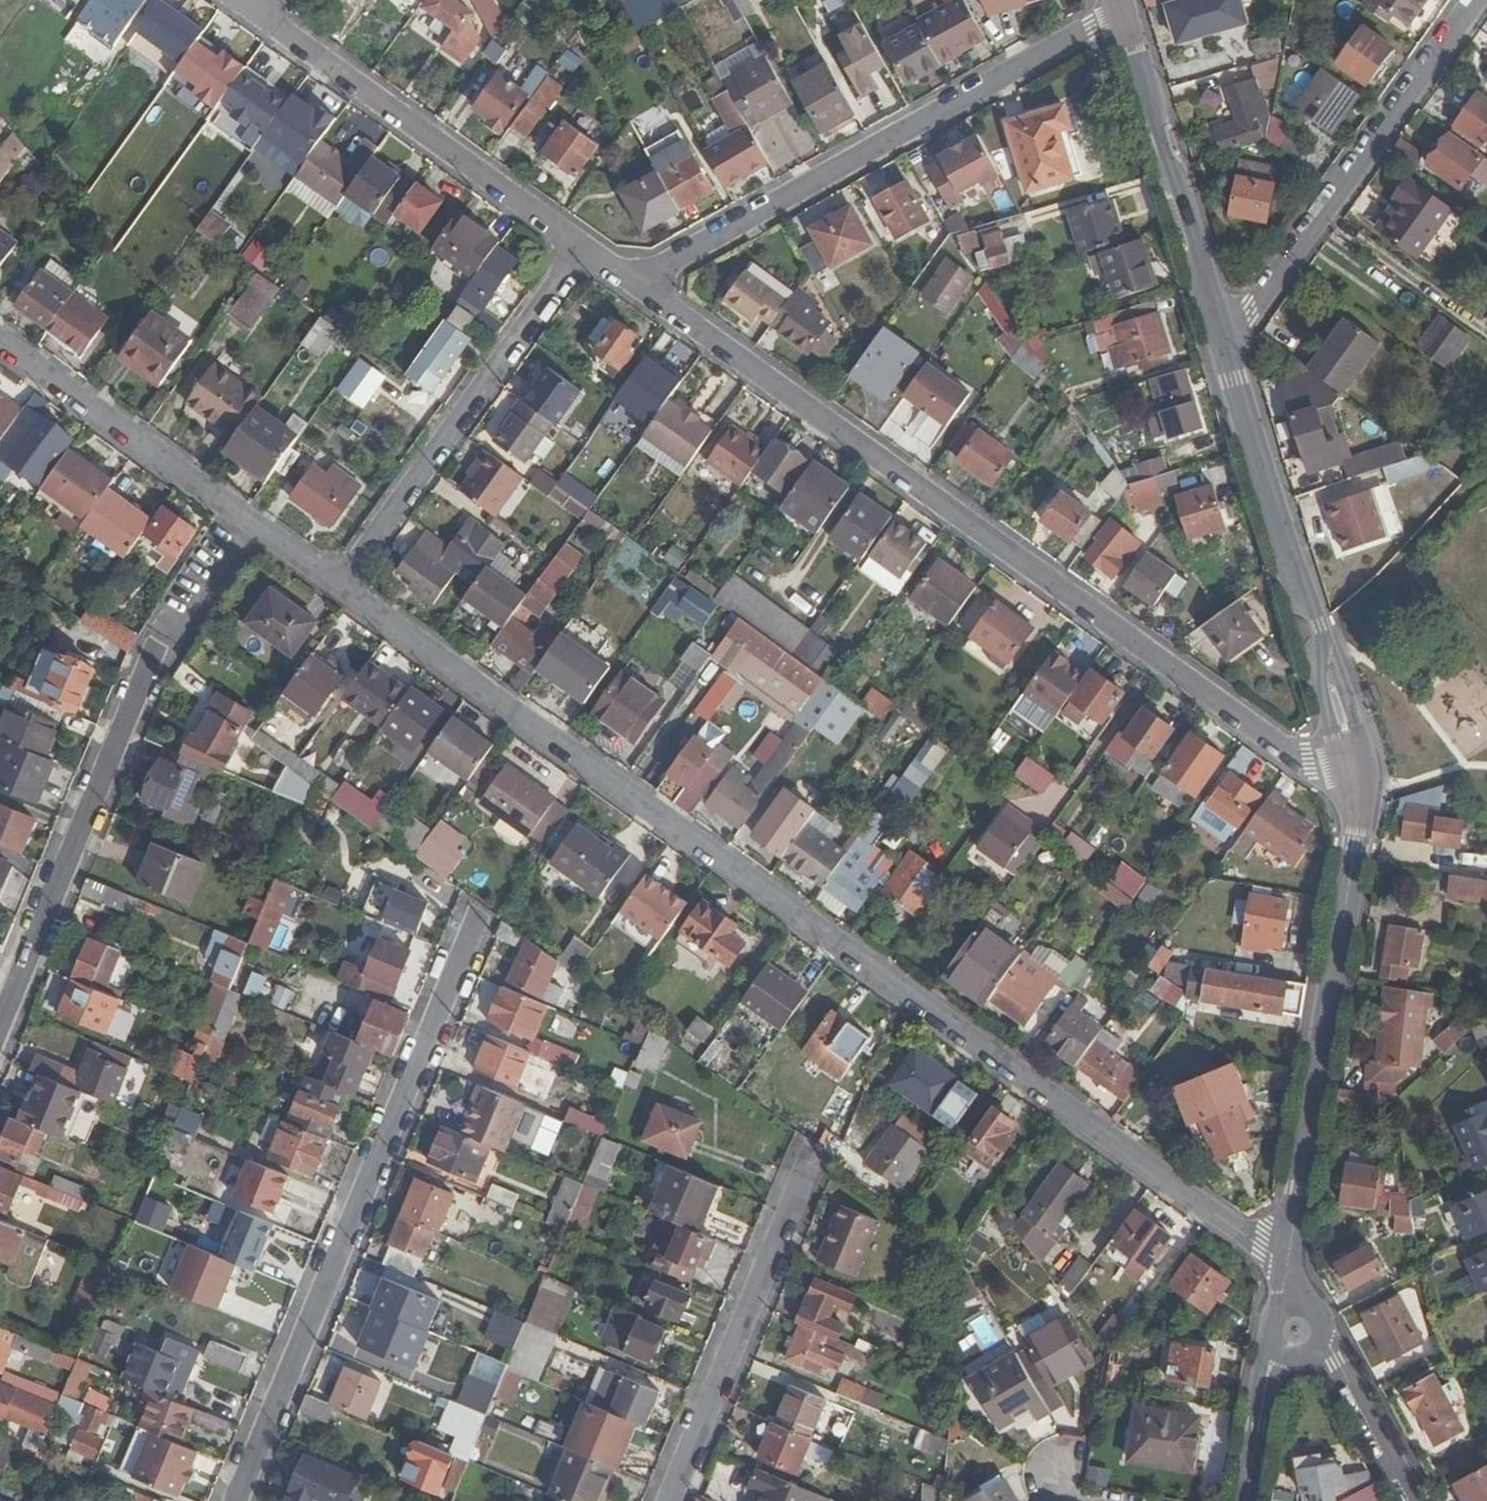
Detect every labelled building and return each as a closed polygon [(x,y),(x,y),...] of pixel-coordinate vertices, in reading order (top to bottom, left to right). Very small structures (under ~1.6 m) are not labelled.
[(158,0),(157,0),(134,31),(178,62),(200,29),(158,0)] [(429,9),(459,31),(446,49),(466,64),(482,41),(470,23),(475,16),(463,8),(467,1),(464,0),(436,0),(429,9)] [(640,32),(684,7),(680,0),(634,0),(625,5),(640,32)] [(745,15),(737,0),(725,0),(736,20),(745,15)] [(745,15),(747,18),(758,11),(751,0),(737,0),(745,15)] [(832,14),(854,5),(852,0),(828,0),(827,0),(832,14)] [(988,40),(966,0),(964,0),(920,23),(943,64),(943,65),(988,40)] [(989,10),(1021,0),(983,0),(989,10)] [(991,15),(1031,3),(1030,0),(1021,0),(989,10),(991,15)] [(1182,41),(1182,43),(1251,23),(1244,0),(1193,0),(1172,6),(1182,41)] [(1431,0),(1372,0),(1367,6),(1390,23),(1395,16),(1412,27),(1431,0)] [(911,81),(943,64),(920,23),(889,40),(911,81)] [(1342,63),(1372,85),(1396,50),(1367,29),(1342,63)] [(1254,60),(1281,51),(1276,34),(1249,42),(1254,60)] [(496,39),(487,53),(499,62),(508,49),(496,39)] [(750,126),(794,102),(761,43),(752,48),(759,59),(724,79),(729,89),(750,126)] [(846,57),(830,66),(855,109),(870,100),(846,57)] [(1256,67),(1263,91),(1276,87),(1280,60),(1256,67)] [(824,132),(857,113),(855,109),(830,66),(798,84),(824,132)] [(522,113),(549,75),(551,73),(542,67),(524,92),(501,76),(478,108),(494,120),(491,124),(503,133),(519,111),(522,113)] [(1333,137),(1362,96),(1327,71),(1299,111),(1333,137)] [(522,113),(512,128),(528,139),(542,118),(545,120),(567,88),(549,75),(522,113)] [(706,86),(713,98),(729,89),(724,79),(722,76),(706,86)] [(731,184),(770,162),(750,126),(729,89),(713,98),(736,136),(712,150),(731,184)] [(1228,150),(1268,140),(1271,123),(1272,118),(1263,91),(1234,100),(1241,124),(1221,131),(1228,150)] [(1486,158),(1486,99),(1480,94),(1459,124),(1440,110),(1433,120),(1486,157),(1486,158)] [(321,141),(336,119),(320,107),(316,114),(293,97),(265,137),(279,147),(271,159),(295,177),(304,165),(305,163),(321,141)] [(1084,174),(1064,106),(1009,123),(1028,191),(1084,174)] [(542,155),(574,179),(598,148),(567,123),(542,155)] [(1268,140),(1305,167),(1315,154),(1271,123),(1268,140)] [(648,150),(651,155),(661,174),(681,211),(715,192),(681,132),(648,150)] [(1001,173),(979,134),(942,155),(945,160),(931,168),(953,207),(967,201),(964,194),(1001,173)] [(17,135),(0,158),(0,185),(1,186),(29,149),(17,135)] [(1463,190),(1475,172),(1484,159),(1451,136),(1430,167),(1463,190)] [(1429,157),(1401,137),(1391,152),(1419,171),(1429,157)] [(373,158),(381,146),(368,138),(353,159),(366,167),(373,158)] [(363,171),(321,141),(305,163),(304,165),(295,177),(338,207),(351,189),(363,171)] [(1486,180),(1486,158),(1486,157),(1484,159),(1475,172),(1486,180)] [(366,167),(363,171),(351,189),(393,220),(396,215),(418,184),(404,174),(401,179),(387,168),(373,158),(366,167)] [(1270,220),(1280,172),(1243,164),(1234,214),(1270,220)] [(390,165),(387,168),(401,179),(404,174),(390,165)] [(43,195),(51,178),(32,170),(24,186),(43,195)] [(647,229),(681,211),(661,174),(627,194),(647,229)] [(1411,178),(1396,198),(1403,203),(1382,232),(1416,256),(1451,208),(1411,178)] [(929,222),(908,183),(877,201),(899,240),(929,222)] [(439,199),(418,184),(396,215),(422,233),(435,215),(430,212),(439,199)] [(1403,203),(1396,198),(1376,227),(1382,232),(1403,203)] [(1083,254),(1125,242),(1113,203),(1071,215),(1083,254)] [(201,229),(221,243),(235,224),(215,209),(201,229)] [(872,246),(851,209),(814,230),(820,241),(801,251),(816,277),(835,267),(872,246)] [(503,243),(461,213),(437,247),(479,277),(500,248),(503,243)] [(965,215),(948,222),(955,237),(972,229),(965,215)] [(978,238),(976,231),(960,236),(961,243),(978,238)] [(1011,263),(1002,232),(987,236),(992,253),(977,257),(982,272),(1011,263)] [(19,246),(0,233),(0,273),(19,246)] [(964,253),(952,236),(927,271),(938,280),(927,298),(950,313),(973,279),(955,267),(964,253)] [(269,271),(281,254),(256,237),(244,254),(269,271)] [(383,267),(396,249),(383,240),(371,258),(383,267)] [(1113,299),(1149,289),(1141,263),(1145,261),(1139,244),(1100,256),(1113,299)] [(500,248),(479,277),(460,304),(462,306),(478,317),(498,331),(505,323),(486,308),(520,263),(500,248)] [(31,261),(18,279),(31,288),(44,269),(31,261)] [(762,314),(774,322),(775,321),(790,300),(797,291),(755,262),(749,271),(748,270),(727,298),(758,320),(762,314)] [(260,272),(230,315),(251,330),(281,287),(260,272)] [(53,327),(75,296),(44,274),(21,305),(53,327)] [(1027,340),(986,284),(980,293),(989,304),(982,312),(990,322),(993,320),(1005,336),(1001,339),(1014,357),(1027,340)] [(790,300),(775,321),(785,328),(782,332),(809,352),(830,323),(814,311),(820,304),(798,289),(797,291),(790,300)] [(53,327),(50,332),(87,357),(112,321),(75,296),(53,327)] [(1173,355),(1156,302),(1113,315),(1129,368),(1142,364),(1164,358),(1173,355)] [(465,334),(478,317),(462,306),(449,323),(465,334)] [(639,336),(618,321),(615,325),(603,316),(587,339),(598,348),(596,350),(605,357),(598,366),(613,377),(620,368),(623,369),(634,354),(629,350),(639,336)] [(123,362),(161,388),(191,344),(154,317),(123,362)] [(339,329),(324,318),(304,345),(320,357),(333,337),(339,329)] [(1345,318),(1309,369),(1343,393),(1379,342),(1345,318)] [(1421,348),(1451,369),(1471,341),(1442,320),(1421,348)] [(417,364),(441,381),(471,339),(465,334),(449,323),(447,322),(417,364)] [(347,347),(353,338),(339,329),(333,337),(347,347)] [(885,330),(854,373),(888,398),(919,354),(885,330)] [(320,357),(304,345),(298,354),(314,365),(320,357)] [(679,366),(657,351),(647,364),(668,379),(679,366)] [(370,358),(362,352),(347,373),(355,379),(370,358)] [(1166,364),(1164,358),(1142,364),(1144,371),(1166,364)] [(417,364),(408,377),(433,394),(441,381),(417,364)] [(190,403),(238,438),(258,411),(266,399),(216,365),(190,403)] [(1318,411),(1353,400),(1343,393),(1309,369),(1281,378),(1309,473),(1342,464),(1335,443),(1328,444),(1318,411)] [(1204,430),(1185,371),(1154,380),(1171,440),(1204,430)] [(678,386),(668,379),(664,385),(673,391),(678,386)] [(907,418),(937,439),(960,409),(929,386),(907,418)] [(397,398),(403,402),(416,411),(423,400),(405,387),(397,398)] [(704,413),(673,391),(644,433),(687,465),(712,430),(700,421),(704,413)] [(16,425),(25,412),(0,394),(0,447),(16,425)] [(38,394),(25,412),(16,425),(26,432),(8,458),(44,483),(75,441),(40,416),(49,402),(38,394)] [(553,423),(520,399),(511,413),(513,415),(494,441),(524,463),(533,452),(543,459),(553,443),(544,437),(553,423)] [(416,411),(403,402),(390,421),(403,430),(416,411)] [(937,439),(948,447),(966,424),(971,416),(960,409),(937,439)] [(604,431),(633,435),(635,414),(607,410),(604,431)] [(238,438),(228,453),(270,481),(311,424),(301,416),(290,433),(258,411),(238,438)] [(948,447),(945,451),(958,460),(978,433),(966,424),(948,447)] [(740,487),(768,446),(755,437),(752,441),(729,425),(704,460),(740,487)] [(978,433),(958,460),(994,486),(1014,458),(978,433)] [(755,471),(785,492),(807,462),(777,440),(755,471)] [(1351,481),(1396,467),(1391,451),(1369,458),(1371,462),(1348,470),(1351,481)] [(116,483),(72,452),(49,485),(93,516),(110,492),(116,483)] [(523,480),(488,455),(477,470),(480,472),(475,479),(463,494),(495,518),(523,480)] [(1131,486),(1156,478),(1149,458),(1119,468),(1123,474),(1130,484),(1131,486)] [(850,487),(814,461),(783,504),(820,530),(850,487)] [(296,500),(332,526),(362,486),(339,469),(333,479),(318,468),(296,500)] [(480,472),(477,470),(472,477),(475,479),(480,472)] [(1175,472),(1158,477),(1162,489),(1179,485),(1175,472)] [(549,498),(557,486),(540,474),(532,487),(549,498)] [(1123,490),(1130,484),(1123,474),(1116,479),(1123,490)] [(1162,489),(1158,477),(1156,478),(1131,486),(1137,507),(1165,499),(1162,489)] [(635,497),(611,480),(589,510),(613,527),(635,497)] [(1228,528),(1217,486),(1181,496),(1193,538),(1228,528)] [(131,556),(155,523),(110,492),(93,516),(87,525),(131,556)] [(861,559),(892,516),(858,493),(829,536),(861,559)] [(1084,551),(1105,523),(1065,494),(1044,522),(1084,551)] [(1334,522),(1337,534),(1344,554),(1385,541),(1371,495),(1324,508),(1329,523),(1334,522)] [(589,510),(572,497),(565,507),(582,520),(589,510)] [(201,532),(169,509),(150,535),(163,543),(158,549),(169,556),(162,565),(171,573),(201,532)] [(473,520),(452,547),(442,562),(452,569),(459,559),(482,575),(487,568),(505,543),(473,520)] [(893,520),(876,545),(908,568),(926,543),(893,520)] [(1142,544),(1113,522),(1101,540),(1104,543),(1091,558),(1115,578),(1142,544)] [(1333,535),(1337,534),(1334,522),(1329,523),(1333,535)] [(452,547),(427,531),(399,572),(415,583),(411,591),(434,607),(459,574),(452,569),(442,562),(452,547)] [(543,639),(509,684),(519,691),(559,636),(541,623),(536,630),(525,622),(533,612),(539,616),(584,555),(566,542),(531,588),(512,616),(543,639)] [(1194,585),(1151,554),(1128,587),(1158,609),(1169,593),(1182,602),(1194,585)] [(951,623),(977,588),(940,562),(915,597),(951,623)] [(494,619),(491,623),(502,631),(525,594),(487,568),(482,575),(475,586),(466,599),(494,619)] [(689,568),(683,577),(715,600),(721,591),(689,568)] [(771,599),(734,573),(721,591),(715,600),(740,617),(752,626),(771,599)] [(717,607),(675,578),(651,612),(660,619),(673,601),(706,624),(717,607)] [(294,657),(320,622),(274,589),(249,624),(294,657)] [(466,599),(463,602),(491,623),(494,619),(466,599)] [(812,629),(771,599),(752,626),(793,655),(812,629)] [(1264,636),(1239,602),(1223,613),(1205,627),(1230,661),(1264,636)] [(996,603),(971,637),(1008,664),(1034,629),(996,603)] [(83,622),(126,653),(137,636),(94,606),(83,622)] [(522,666),(542,639),(511,617),(502,631),(493,645),(522,666)] [(842,690),(834,685),(793,655),(752,626),(740,617),(728,633),(811,693),(814,691),(818,695),(789,735),(751,789),(744,784),(747,778),(734,770),(710,805),(742,829),(817,724),(842,690)] [(713,656),(719,646),(697,630),(690,640),(695,644),(683,661),(700,674),(713,656)] [(536,670),(585,704),(611,667),(563,633),(536,670)] [(729,692),(789,735),(818,695),(814,691),(811,693),(728,633),(719,646),(713,656),(737,673),(725,690),(729,692)] [(1008,664),(971,637),(963,650),(999,675),(1008,664)] [(316,652),(321,644),(315,639),(309,647),(316,652)] [(97,672),(47,650),(29,697),(45,704),(47,700),(80,712),(97,672)] [(1070,660),(1055,650),(1026,691),(1060,715),(1071,699),(1086,678),(1068,664),(1070,660)] [(314,654),(287,693),(282,700),(313,722),(330,698),(337,702),(347,686),(333,676),(336,670),(314,654)] [(409,694),(368,665),(345,698),(385,728),(409,694)] [(1092,669),(1086,678),(1071,699),(1072,700),(1065,711),(1080,721),(1087,711),(1103,723),(1124,692),(1092,669)] [(593,715),(634,745),(664,703),(623,674),(593,715)] [(702,730),(729,692),(725,690),(716,684),(707,691),(686,719),(702,730)] [(863,705),(884,719),(897,700),(876,686),(863,705)] [(412,690),(409,694),(385,728),(384,729),(414,750),(443,712),(412,690)] [(865,706),(842,690),(817,724),(841,741),(865,706)] [(18,693),(0,739),(0,740),(2,741),(47,760),(67,713),(45,704),(29,697),(18,693)] [(195,736),(184,756),(225,772),(237,749),(234,747),(251,711),(223,696),(201,739),(195,736)] [(1114,752),(1142,772),(1174,728),(1146,707),(1114,752)] [(1080,721),(1078,725),(1093,735),(1103,723),(1087,711),(1080,721)] [(496,744),(455,714),(431,750),(471,779),(496,744)] [(703,731),(691,748),(708,760),(720,743),(703,731)] [(1193,734),(1166,773),(1196,794),(1224,756),(1193,734)] [(917,803),(950,749),(930,737),(897,791),(917,803)] [(258,747),(251,741),(249,740),(242,749),(252,756),(258,747)] [(47,760),(2,741),(0,745),(0,790),(30,801),(47,760)] [(1245,772),(1257,754),(1244,745),(1226,771),(1231,775),(1209,806),(1241,827),(1261,796),(1235,778),(1245,772)] [(658,793),(690,816),(722,770),(708,760),(691,748),(690,747),(658,793)] [(1047,795),(1062,776),(1033,753),(1018,772),(1047,795)] [(147,801),(184,817),(201,775),(163,760),(147,801)] [(342,789),(300,760),(292,771),(301,777),(316,788),(329,797),(333,801),(342,789)] [(532,832),(549,843),(571,811),(556,799),(557,797),(508,761),(481,798),(530,834),(532,832)] [(1196,794),(1166,773),(1156,786),(1186,808),(1196,794)] [(275,776),(268,790),(309,807),(316,788),(301,777),(297,788),(275,776)] [(345,785),(342,789),(333,801),(374,829),(393,802),(381,793),(373,805),(345,785)] [(329,797),(316,788),(309,807),(298,832),(313,838),(329,797)] [(1287,801),(1274,791),(1237,844),(1231,852),(1244,861),(1258,842),(1294,868),(1314,839),(1307,835),(1312,827),(1283,807),(1287,801)] [(1437,820),(1441,792),(1424,796),(1423,807),(1409,805),(1404,839),(1460,848),(1465,824),(1437,820)] [(784,857),(796,840),(807,825),(816,812),(789,793),(758,838),(784,857)] [(434,805),(403,850),(415,859),(447,814),(434,805)] [(24,858),(37,825),(0,809),(0,847),(24,858)] [(1017,876),(1042,841),(1003,814),(978,848),(1017,876)] [(1089,839),(1104,846),(1114,823),(1099,816),(1089,839)] [(786,859),(823,887),(845,856),(830,846),(832,843),(807,825),(796,840),(798,841),(786,859)] [(551,865),(601,901),(633,856),(617,844),(612,850),(579,827),(551,865)] [(845,856),(823,887),(858,912),(869,896),(848,880),(858,866),(854,863),(875,835),(865,828),(845,856)] [(1216,850),(1227,857),(1231,852),(1237,844),(1225,836),(1216,850)] [(139,885),(190,907),(207,869),(176,854),(175,858),(154,849),(139,885)] [(931,864),(912,850),(883,890),(918,915),(936,890),(943,880),(928,869),(931,864)] [(1434,858),(1432,872),(1451,876),(1458,877),(1461,863),(1434,858)] [(265,864),(260,875),(278,882),(283,871),(265,864)] [(351,870),(350,887),(366,887),(366,871),(351,870)] [(1110,880),(1133,896),(1141,886),(1118,870),(1110,880)] [(664,940),(691,902),(650,874),(624,911),(664,940)] [(1458,877),(1451,876),(1447,897),(1486,904),(1486,882),(1458,877)] [(128,894),(90,878),(83,894),(122,910),(128,894)] [(388,917),(400,886),(381,878),(368,908),(388,917)] [(943,880),(936,890),(948,898),(956,889),(943,880)] [(295,888),(278,882),(274,893),(262,922),(252,946),(268,953),(295,888)] [(1132,904),(1135,900),(1112,883),(1109,888),(1132,904)] [(262,922),(274,893),(259,887),(248,916),(262,922)] [(398,891),(385,926),(418,939),(432,905),(398,891)] [(1290,904),(1251,898),(1242,952),(1265,955),(1266,951),(1281,953),(1290,904)] [(733,932),(738,926),(705,901),(684,929),(733,964),(747,942),(733,932)] [(1011,920),(994,909),(945,977),(956,985),(954,989),(983,1011),(992,998),(1023,955),(998,937),(1011,920)] [(515,931),(504,923),(497,939),(510,944),(515,931)] [(1425,933),(1390,927),(1382,978),(1397,982),(1400,968),(1418,971),(1425,933)] [(529,940),(515,931),(510,944),(524,950),(529,940)] [(252,946),(219,932),(217,939),(230,944),(223,962),(214,984),(220,986),(233,992),(252,946)] [(1076,961),(1037,933),(1023,955),(992,998),(1028,1025),(1057,985),(1076,961)] [(578,976),(596,950),(578,937),(560,963),(578,976)] [(230,944),(217,939),(209,956),(223,962),(230,944)] [(349,965),(342,983),(393,1004),(413,952),(384,940),(371,974),(349,965)] [(543,951),(529,940),(524,950),(510,985),(544,999),(551,979),(548,977),(536,971),(543,951)] [(91,941),(75,981),(117,998),(119,993),(109,988),(122,954),(91,941)] [(554,959),(543,951),(536,971),(548,977),(554,959)] [(1121,984),(1129,990),(1143,971),(1119,954),(1111,965),(1126,977),(1121,984)] [(1057,985),(1068,994),(1072,989),(1087,968),(1076,961),(1057,985)] [(787,1027),(812,991),(771,962),(745,997),(787,1027)] [(1188,992),(1192,966),(1169,962),(1166,981),(1183,989),(1188,992)] [(1303,1018),(1308,987),(1192,966),(1188,992),(1187,997),(1303,1018)] [(1100,978),(1087,968),(1072,989),(1085,997),(1100,978)] [(263,998),(272,976),(257,969),(248,991),(263,998)] [(599,988),(616,1000),(625,988),(608,975),(599,988)] [(1183,989),(1166,981),(1158,977),(1151,990),(1175,1003),(1183,989)] [(117,998),(75,981),(62,1015),(107,1034),(121,1000),(117,998)] [(274,1003),(290,1009),(297,989),(281,983),(274,1003)] [(225,1011),(233,992),(220,986),(212,1006),(225,1011)] [(1427,1004),(1429,995),(1389,988),(1383,1019),(1391,1020),(1389,1032),(1381,1031),(1375,1062),(1371,1062),(1366,1082),(1392,1087),(1402,1065),(1403,1060),(1405,1051),(1415,1053),(1421,1015),(1417,1015),(1419,1003),(1423,1004),(1427,1004)] [(548,1008),(503,990),(490,1023),(534,1041),(536,1037),(548,1008)] [(245,997),(233,992),(225,1011),(216,1032),(213,1038),(226,1044),(245,997)] [(1078,1068),(1079,1067),(1097,1041),(1103,1032),(1079,1017),(1087,1007),(1078,1001),(1046,1046),(1078,1068)] [(379,1004),(362,1045),(376,1051),(394,1059),(404,1035),(412,1017),(379,1004)] [(873,1038),(850,1022),(847,1024),(835,1016),(806,1056),(842,1082),(873,1038)] [(682,1037),(701,1050),(714,1029),(697,1017),(682,1037)] [(1391,1020),(1383,1019),(1381,1031),(1389,1032),(1391,1020)] [(213,1038),(216,1032),(203,1027),(200,1033),(213,1038)] [(657,1073),(670,1042),(652,1030),(638,1065),(657,1073)] [(1124,1044),(1104,1030),(1103,1032),(1097,1041),(1116,1055),(1124,1044)] [(1432,1049),(1442,1059),(1459,1044),(1448,1034),(1432,1049)] [(362,1045),(338,1035),(328,1059),(339,1063),(328,1086),(348,1094),(357,1098),(376,1051),(362,1045)] [(529,1052),(491,1037),(477,1071),(517,1087),(529,1059),(535,1062),(533,1067),(555,1075),(559,1064),(540,1057),(529,1052)] [(536,1037),(534,1041),(529,1052),(540,1057),(547,1042),(536,1037)] [(719,1037),(702,1060),(716,1071),(733,1047),(719,1037)] [(231,1045),(226,1044),(213,1038),(202,1065),(220,1072),(231,1045)] [(1126,1101),(1144,1075),(1116,1055),(1097,1041),(1079,1067),(1126,1101)] [(581,1055),(547,1042),(540,1057),(559,1064),(574,1071),(581,1055)] [(38,1054),(31,1070),(44,1075),(83,1092),(114,1105),(129,1070),(106,1060),(108,1055),(92,1049),(82,1072),(38,1054)] [(936,1108),(958,1078),(919,1049),(897,1080),(936,1108)] [(1405,1051),(1403,1060),(1413,1062),(1415,1053),(1405,1051)] [(1256,1117),(1235,1065),(1176,1089),(1199,1142),(1208,1137),(1219,1161),(1255,1147),(1244,1122),(1256,1117)] [(648,1079),(632,1072),(625,1088),(641,1094),(648,1079)] [(173,1105),(184,1109),(194,1084),(171,1073),(167,1083),(180,1089),(173,1105)] [(83,1092),(44,1075),(34,1101),(28,1099),(20,1120),(51,1133),(64,1139),(83,1092)] [(348,1094),(328,1086),(307,1077),(288,1123),(329,1140),(348,1094)] [(508,1153),(528,1107),(486,1089),(472,1121),(468,1118),(461,1133),(493,1146),(508,1153)] [(1398,1099),(1341,1090),(1339,1105),(1400,1115),(1398,1099)] [(647,1141),(689,1157),(702,1123),(662,1106),(647,1141)] [(604,1139),(610,1124),(572,1107),(566,1123),(604,1139)] [(1009,1119),(994,1107),(962,1152),(987,1171),(996,1159),(998,1160),(1015,1137),(1014,1136),(1018,1131),(1011,1126),(1008,1131),(1003,1127),(1009,1119)] [(184,1134),(198,1140),(207,1119),(184,1109),(175,1130),(184,1134)] [(1451,1128),(1471,1173),(1486,1166),(1486,1113),(1451,1128)] [(263,1138),(276,1144),(286,1122),(272,1116),(263,1138)] [(20,1120),(15,1118),(0,1154),(19,1162),(15,1171),(26,1176),(36,1180),(45,1159),(40,1157),(51,1133),(20,1120)] [(314,1177),(329,1140),(288,1123),(286,1122),(276,1144),(270,1159),(314,1177)] [(929,1145),(935,1138),(919,1126),(914,1134),(929,1145)] [(478,1183),(493,1146),(461,1133),(445,1127),(431,1163),(478,1183)] [(869,1166),(902,1191),(931,1152),(898,1127),(869,1166)] [(175,1156),(184,1134),(175,1130),(166,1153),(175,1156)] [(605,1180),(619,1145),(604,1139),(585,1185),(607,1194),(611,1182),(605,1180)] [(156,1176),(167,1181),(175,1162),(173,1161),(175,1156),(166,1153),(156,1176)] [(1352,1153),(1350,1165),(1377,1169),(1379,1158),(1352,1153)] [(291,1179),(251,1162),(235,1199),(276,1215),(291,1179)] [(1016,1232),(1042,1266),(1068,1231),(1061,1226),(1091,1185),(1063,1165),(1016,1232)] [(1377,1169),(1350,1165),(1349,1165),(1343,1203),(1372,1207),(1373,1198),(1382,1200),(1387,1171),(1377,1169)] [(669,1220),(700,1233),(707,1216),(699,1213),(711,1183),(674,1167),(655,1213),(669,1220)] [(36,1180),(26,1176),(25,1179),(0,1168),(0,1213),(8,1217),(6,1222),(50,1241),(51,1241),(55,1231),(12,1212),(22,1186),(82,1211),(86,1201),(54,1187),(36,1180)] [(433,1177),(430,1185),(444,1191),(447,1182),(433,1177)] [(566,1232),(585,1185),(567,1177),(547,1224),(566,1232)] [(58,1178),(54,1187),(86,1201),(90,1192),(58,1178)] [(433,1231),(439,1233),(455,1195),(444,1191),(430,1185),(417,1180),(402,1218),(433,1231)] [(707,1216),(719,1187),(711,1183),(699,1213),(707,1216)] [(489,1200),(514,1210),(519,1195),(496,1186),(489,1200)] [(1467,1241),(1486,1232),(1486,1191),(1453,1207),(1467,1241)] [(1394,1198),(1391,1216),(1414,1220),(1411,1200),(1394,1198)] [(506,1230),(514,1210),(489,1200),(485,1199),(478,1219),(506,1230)] [(818,1264),(857,1280),(880,1225),(842,1208),(818,1264)] [(664,1231),(669,1220),(655,1213),(644,1209),(640,1221),(664,1231)] [(1135,1209),(1103,1253),(1112,1259),(1141,1281),(1155,1261),(1159,1264),(1166,1255),(1162,1252),(1173,1237),(1135,1209)] [(276,1226),(240,1212),(222,1258),(238,1264),(258,1272),(276,1226)] [(402,1218),(383,1265),(386,1266),(415,1278),(433,1231),(402,1218)] [(12,1263),(7,1274),(11,1280),(18,1284),(25,1286),(32,1285),(50,1241),(6,1222),(0,1220),(0,1258),(12,1263)] [(662,1272),(690,1284),(701,1257),(709,1260),(718,1242),(682,1228),(669,1260),(662,1257),(657,1270),(662,1272)] [(974,1259),(985,1263),(991,1249),(980,1244),(974,1259)] [(222,1258),(192,1245),(173,1291),(219,1311),(226,1293),(221,1291),(226,1280),(231,1282),(238,1264),(222,1258)] [(1386,1274),(1373,1248),(1339,1266),(1353,1292),(1386,1274)] [(1482,1294),(1486,1291),(1486,1251),(1466,1260),(1482,1294)] [(1081,1255),(1062,1284),(1076,1293),(1095,1264),(1081,1255)] [(1174,1286),(1209,1312),(1231,1280),(1196,1255),(1174,1286)] [(95,1260),(76,1306),(99,1316),(118,1269),(95,1260)] [(662,1272),(657,1270),(646,1265),(631,1300),(682,1321),(692,1296),(658,1282),(662,1272)] [(985,1300),(965,1266),(960,1299),(985,1300)] [(226,1293),(231,1282),(226,1280),(221,1291),(226,1293)] [(387,1280),(375,1308),(377,1309),(428,1330),(440,1302),(387,1280)] [(798,1325),(840,1342),(858,1298),(816,1282),(798,1325)] [(572,1304),(541,1292),(527,1325),(553,1336),(558,1338),(572,1304)] [(618,1308),(590,1296),(584,1311),(612,1323),(618,1308)] [(1424,1343),(1401,1299),(1367,1318),(1391,1363),(1424,1343)] [(641,1323),(643,1318),(618,1308),(612,1323),(603,1344),(650,1362),(657,1346),(665,1348),(670,1334),(641,1323)] [(428,1330),(377,1309),(362,1347),(414,1369),(430,1331),(428,1330)] [(1028,1335),(1050,1322),(1044,1311),(1022,1324),(1028,1335)] [(516,1351),(527,1325),(497,1312),(486,1339),(516,1351)] [(986,1313),(969,1322),(983,1350),(1000,1341),(986,1313)] [(1021,1361),(1052,1415),(1068,1405),(1057,1387),(1095,1366),(1068,1321),(1027,1343),(1032,1354),(1021,1361)] [(103,1331),(94,1327),(84,1350),(106,1359),(113,1343),(120,1346),(126,1332),(105,1323),(103,1331)] [(1117,1323),(1102,1343),(1109,1352),(1116,1353),(1130,1332),(1117,1323)] [(511,1366),(509,1371),(527,1378),(534,1381),(553,1336),(527,1325),(516,1351),(511,1366)] [(0,1329),(0,1371),(3,1373),(19,1337),(0,1329)] [(807,1359),(840,1372),(846,1358),(868,1367),(872,1359),(803,1329),(788,1361),(803,1368),(807,1359)] [(138,1346),(124,1381),(150,1392),(166,1399),(180,1363),(138,1346)] [(1170,1380),(1210,1387),(1216,1353),(1176,1346),(1170,1380)] [(204,1360),(243,1376),(248,1363),(210,1347),(204,1360)] [(587,1379),(594,1362),(565,1350),(558,1367),(587,1379)] [(1122,1354),(1116,1353),(1109,1352),(1106,1371),(1118,1374),(1122,1354)] [(509,1371),(511,1366),(483,1355),(462,1405),(478,1411),(490,1416),(499,1396),(509,1371)] [(1038,1424),(1052,1415),(1021,1361),(1018,1357),(974,1383),(1003,1433),(1018,1424),(1012,1413),(1027,1405),(1033,1416),(1038,1424)] [(94,1368),(79,1363),(65,1398),(79,1403),(94,1368)] [(334,1406),(337,1407),(368,1420),(383,1383),(349,1369),(334,1406)] [(527,1378),(509,1371),(499,1396),(517,1403),(527,1378)] [(1103,1389),(1115,1392),(1118,1374),(1106,1371),(1103,1389)] [(15,1377),(10,1388),(60,1409),(65,1398),(15,1377)] [(1463,1434),(1434,1379),(1407,1393),(1419,1416),(1421,1414),(1439,1447),(1463,1434)] [(638,1424),(648,1429),(662,1395),(629,1381),(622,1398),(612,1393),(605,1411),(638,1424)] [(841,1396),(871,1408),(877,1394),(847,1382),(841,1396)] [(0,1383),(0,1419),(16,1426),(22,1412),(39,1419),(27,1448),(41,1454),(60,1409),(10,1388),(0,1383)] [(789,1388),(775,1423),(808,1437),(822,1402),(789,1388)] [(154,1434),(181,1445),(190,1424),(226,1439),(231,1426),(166,1399),(150,1392),(145,1404),(154,1408),(145,1430),(154,1434)] [(309,1396),(302,1412),(330,1423),(337,1407),(334,1406),(309,1396)] [(79,1403),(65,1398),(60,1409),(87,1421),(74,1451),(86,1456),(97,1460),(103,1443),(97,1439),(107,1415),(79,1403)] [(471,1463),(490,1416),(478,1411),(462,1405),(459,1403),(449,1426),(471,1435),(461,1459),(471,1463)] [(577,1453),(619,1470),(638,1424),(605,1411),(587,1403),(568,1449),(577,1453)] [(1018,1424),(1033,1416),(1027,1405),(1012,1413),(1018,1424)] [(1132,1456),(1157,1460),(1194,1466),(1202,1418),(1140,1408),(1132,1456)] [(962,1436),(968,1427),(952,1417),(951,1436),(962,1436)] [(796,1472),(809,1437),(808,1437),(775,1423),(764,1419),(758,1438),(763,1440),(756,1456),(796,1472)] [(193,1472),(201,1454),(181,1445),(154,1434),(149,1446),(135,1480),(181,1499),(188,1484),(193,1486),(197,1475),(193,1472)] [(7,1472),(19,1445),(3,1438),(0,1444),(0,1469),(7,1472)] [(122,1474),(135,1480),(149,1446),(136,1441),(122,1474)] [(441,1495),(456,1457),(422,1443),(415,1460),(422,1462),(414,1483),(441,1495)] [(74,1451),(68,1465),(80,1470),(86,1456),(74,1451)] [(620,1470),(577,1453),(558,1499),(564,1500),(606,1500),(620,1470)] [(286,1500),(343,1500),(353,1476),(305,1456),(286,1500)] [(1346,1485),(1343,1471),(1342,1458),(1320,1462),(1319,1457),(1296,1460),(1301,1493),(1312,1492),(1313,1500),(1335,1500),(1333,1488),(1346,1487),(1346,1485)] [(458,1494),(471,1463),(461,1459),(448,1489),(458,1494)] [(1194,1466),(1157,1460),(1157,1464),(1193,1470),(1194,1466)] [(779,1479),(737,1462),(731,1480),(743,1485),(737,1500),(770,1500),(779,1479)] [(1090,1465),(1087,1486),(1112,1490),(1115,1468),(1090,1465)] [(1456,1485),(1464,1500),(1486,1500),(1486,1468),(1456,1485)] [(1377,1483),(1370,1470),(1343,1471),(1346,1487),(1333,1488),(1335,1500),(1343,1500),(1377,1483)] [(104,1480),(95,1477),(91,1486),(100,1490),(104,1480)] [(793,1485),(779,1479),(770,1500),(786,1500),(793,1485)] [(804,1489),(824,1497),(827,1490),(808,1482),(804,1489)] [(1013,1487),(1010,1488),(1008,1483),(989,1491),(992,1497),(984,1500),(1019,1500),(1013,1487)] [(1377,1483),(1343,1500),(1387,1500),(1377,1483)] [(1302,1500),(1313,1500),(1312,1492),(1301,1493),(1302,1500)]
